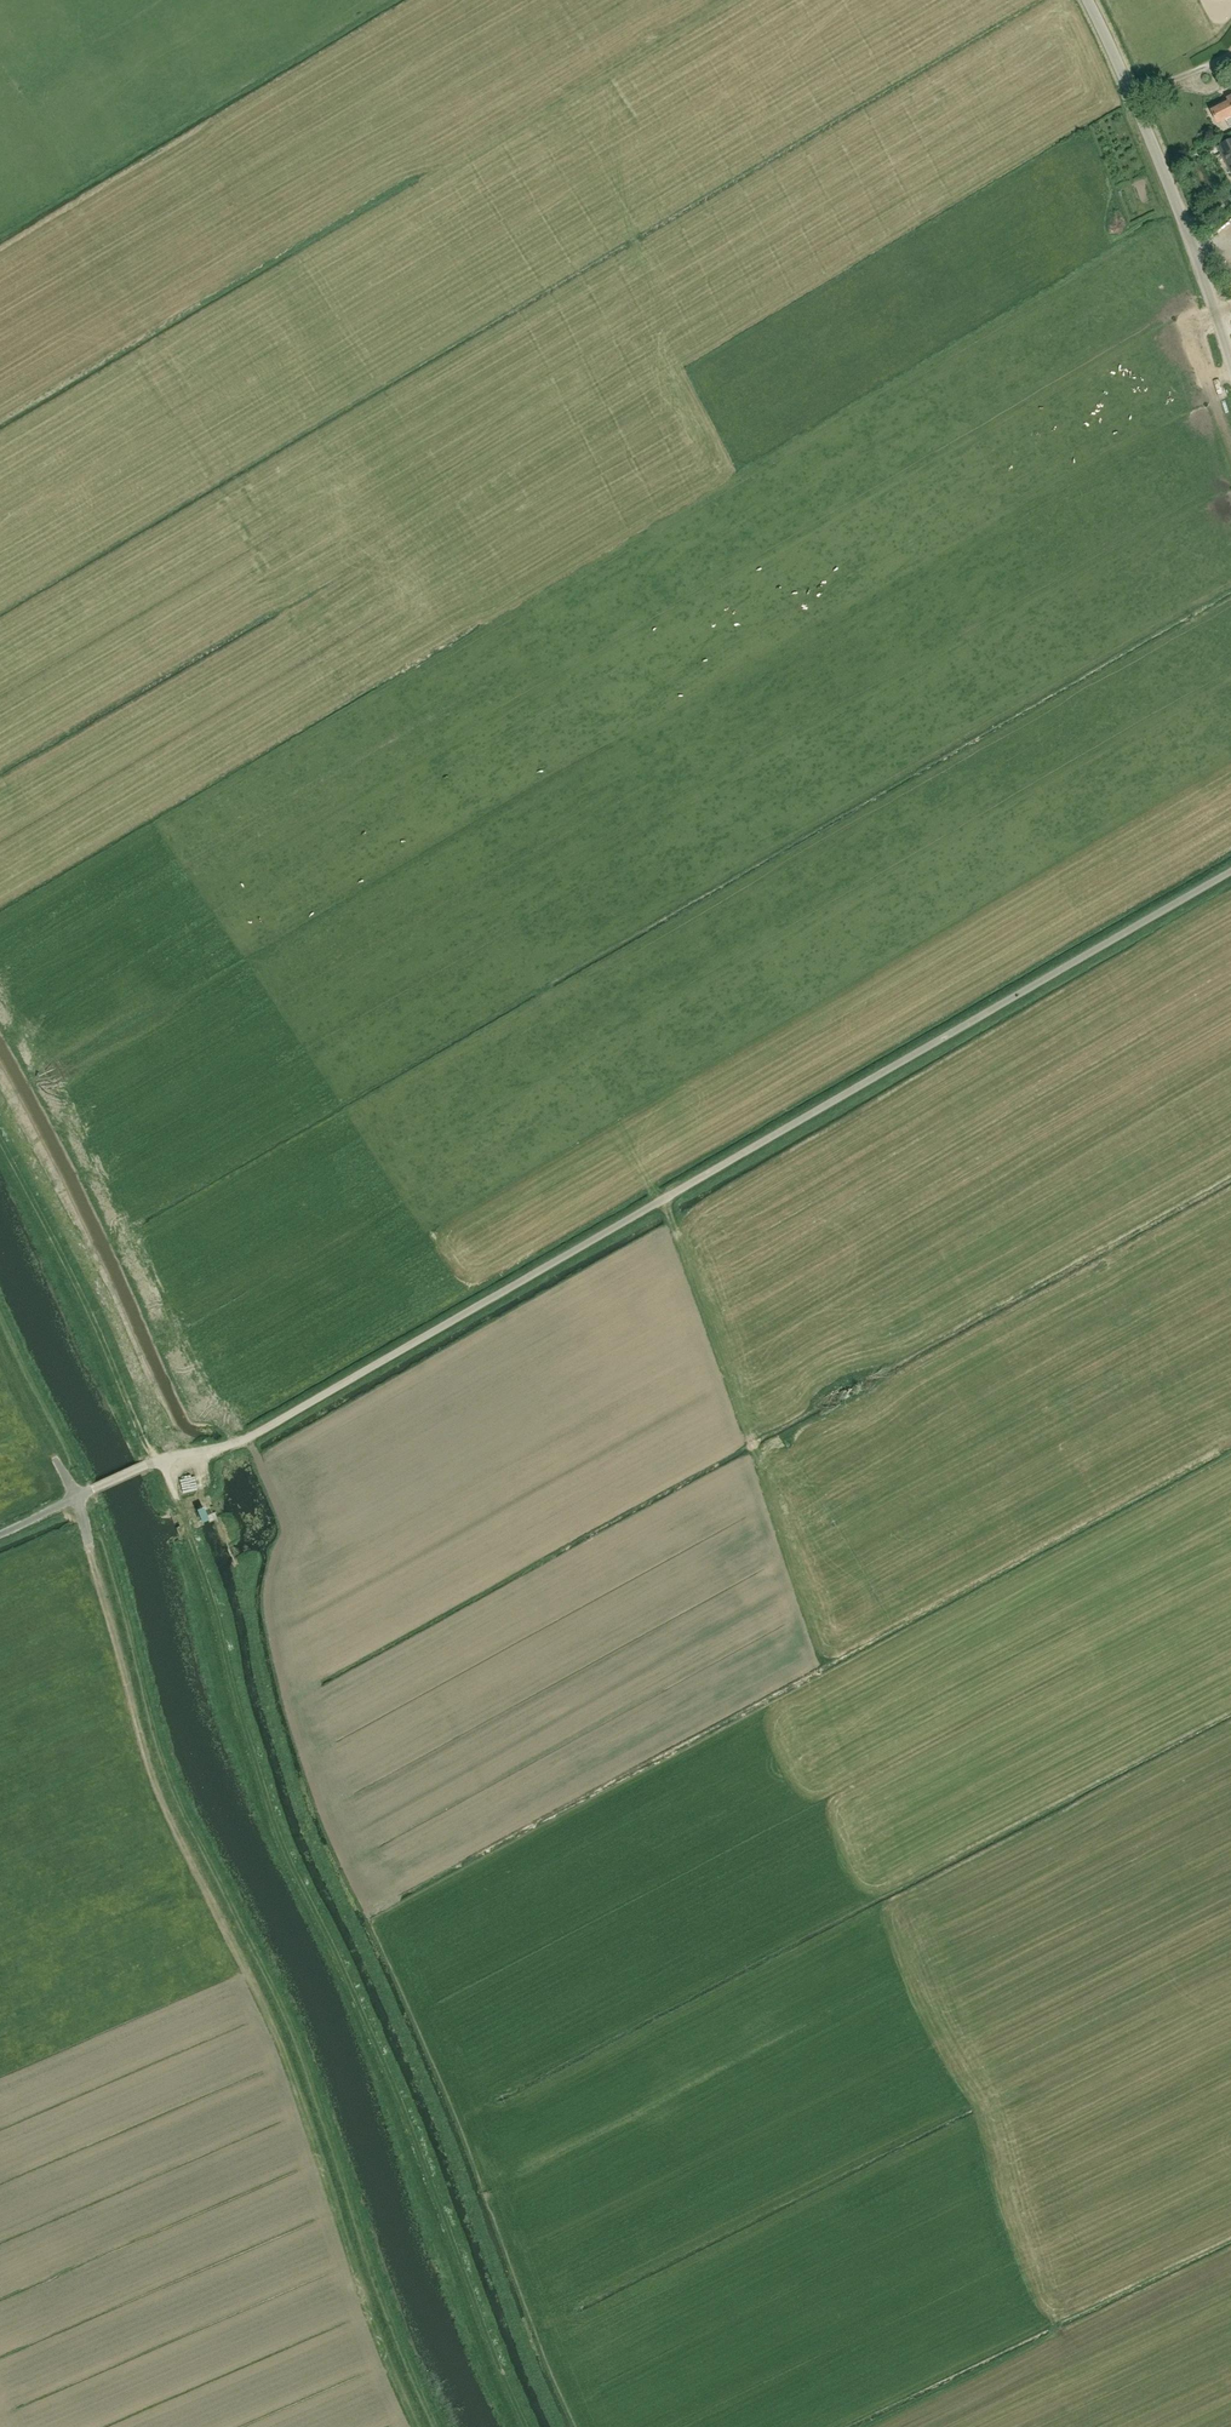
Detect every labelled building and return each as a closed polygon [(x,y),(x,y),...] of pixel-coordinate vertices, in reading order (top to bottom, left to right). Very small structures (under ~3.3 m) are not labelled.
[(1227,99),(1229,103),(1209,114),(1212,121),(1216,128),(1230,119),(1230,97),(1227,99)] [(1219,147),(1230,168),(1230,141),(1219,147)] [(209,1520),(204,1507),(197,1510),(202,1523),(209,1520)]
